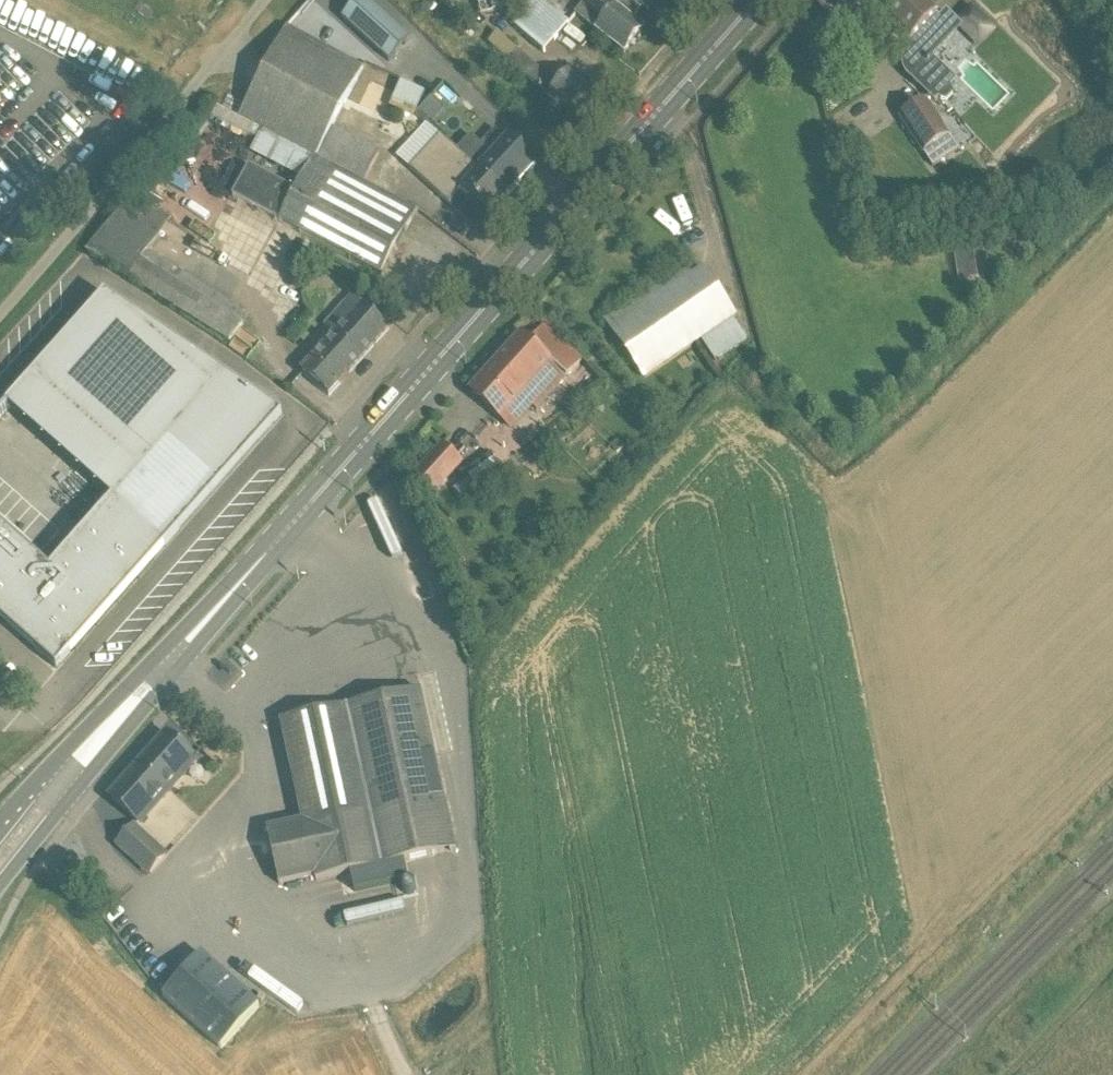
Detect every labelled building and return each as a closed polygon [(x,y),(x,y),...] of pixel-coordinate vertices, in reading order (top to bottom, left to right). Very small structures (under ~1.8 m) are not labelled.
[(368,0),(358,0),(342,17),(391,62),(411,39),(368,0)] [(569,24),(539,0),(531,0),(511,24),(544,53),(569,24)] [(633,20),(643,6),(636,0),(587,0),(576,14),(625,53),(633,43),(636,42),(639,40),(641,38),(642,35),(642,31),(644,29),(633,20)] [(938,15),(922,0),(900,0),(901,1),(884,19),(914,47),(908,53),(905,57),(904,62),(904,67),(906,72),(909,76),(936,101),(939,98),(942,100),(947,101),(954,94),(952,89),(950,87),(953,83),(927,58),(960,25),(956,21),(947,13),(941,19),(938,17),(939,16),(938,14),(938,15)] [(956,21),(960,25),(964,19),(975,29),(987,40),(997,30),(971,5),(956,21)] [(380,153),(332,128),(364,67),(287,27),(240,116),(314,155),(364,181),(380,153)] [(551,80),(519,50),(499,31),(489,42),(576,121),(599,96),(573,73),(563,83),(555,75),(551,80)] [(431,98),(416,114),(430,126),(445,110),(431,98)] [(937,143),(950,135),(927,100),(901,117),(933,166),(959,149),(958,148),(946,157),(937,143)] [(458,151),(508,195),(536,164),(509,139),(494,156),(472,135),(458,151)] [(450,204),(477,229),(490,214),(508,195),(458,151),(447,141),(446,143),(437,153),(460,174),(463,170),(473,179),(450,204)] [(314,155),(296,191),(249,166),(233,197),(382,276),(417,209),(364,181),(314,155)] [(122,211),(121,212),(87,250),(230,341),(249,316),(149,251),(161,237),(122,211)] [(958,279),(977,275),(973,251),(953,254),(958,279)] [(647,379),(735,318),(702,270),(613,331),(647,379)] [(224,375),(212,389),(106,295),(0,414),(0,418),(35,379),(139,471),(51,570),(0,524),(0,612),(1,613),(0,615),(0,617),(7,624),(9,621),(20,630),(18,632),(25,638),(27,636),(38,646),(35,649),(57,669),(72,652),(69,649),(162,544),(165,547),(283,415),(224,375)] [(326,327),(335,336),(303,372),(329,396),(389,328),(354,296),(326,327)] [(522,335),(521,336),(471,392),(513,430),(534,407),(537,410),(581,361),(545,328),(531,343),(522,335)] [(435,492),(462,462),(442,445),(416,475),(435,492)] [(479,490),(504,471),(495,459),(455,489),(462,498),(477,487),(479,490)] [(281,721),(281,722),(292,720),(310,804),(300,806),(303,821),(267,829),(280,884),(316,877),(317,881),(456,850),(421,690),(281,721)] [(196,759),(168,734),(110,798),(138,823),(196,759)] [(165,857),(133,827),(118,843),(150,873),(165,857)] [(81,864),(72,855),(61,866),(71,876),(81,864)] [(222,1048),(260,1006),(202,953),(163,996),(222,1048)]
